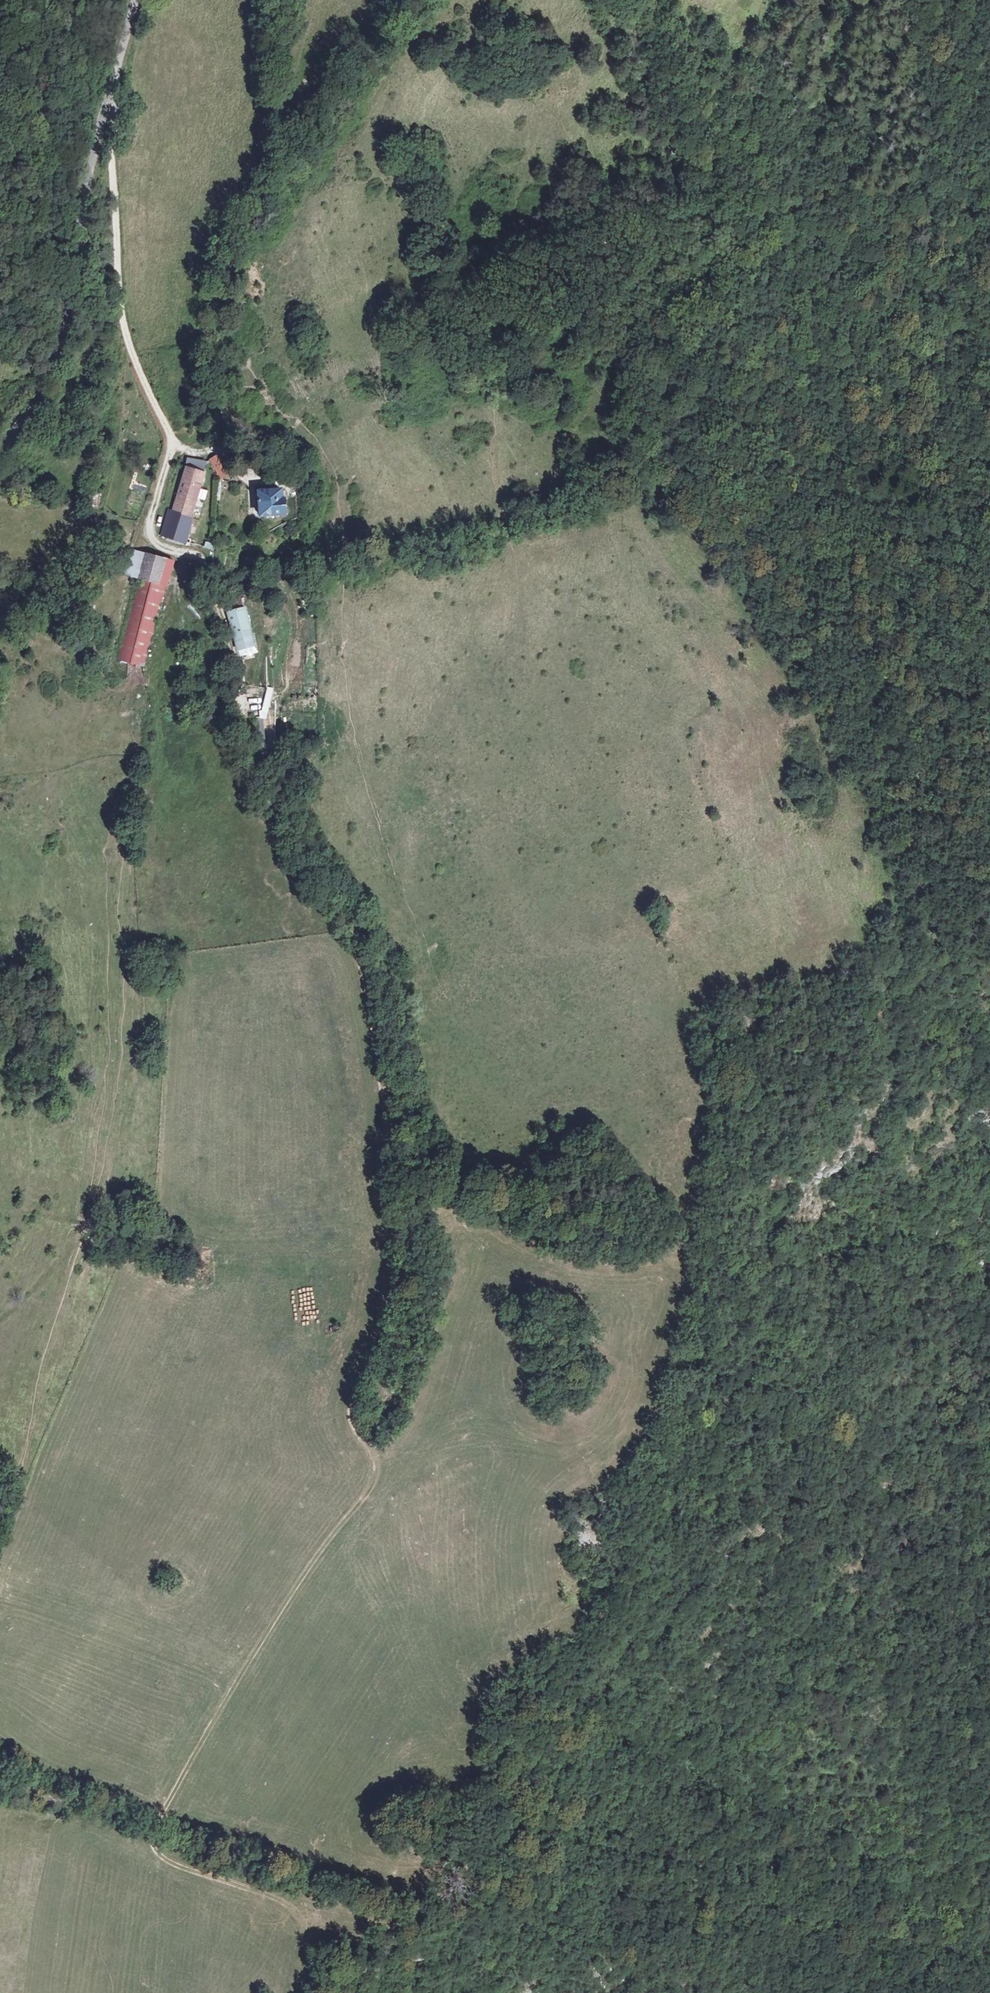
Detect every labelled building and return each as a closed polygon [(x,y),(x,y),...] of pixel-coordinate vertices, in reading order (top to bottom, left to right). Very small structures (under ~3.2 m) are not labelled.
[(221,478),(229,473),(218,455),(210,460),(221,478)] [(205,473),(206,464),(188,460),(185,469),(205,473)] [(205,473),(185,469),(182,484),(173,511),(169,510),(162,534),(166,536),(184,541),(195,501),(196,501),(201,484),(205,473)] [(279,492),(259,493),(260,514),(285,512),(285,500),(283,500),(280,500),(279,492)] [(88,493),(85,506),(97,508),(100,495),(88,493)] [(124,531),(120,535),(128,542),(131,539),(124,531)] [(165,539),(181,544),(182,541),(166,536),(165,539)] [(140,578),(147,553),(132,549),(125,574),(140,578)] [(140,578),(167,585),(174,561),(147,553),(140,578)] [(119,659),(146,666),(167,585),(140,578),(119,659)] [(195,596),(201,594),(196,581),(190,583),(195,596)] [(191,597),(195,596),(190,583),(186,584),(191,597)] [(227,612),(243,608),(238,589),(224,592),(227,612)] [(243,608),(227,612),(238,649),(254,646),(248,618),(244,608),(243,608)] [(254,634),(251,634),(254,646),(238,649),(240,655),(258,652),(254,634)]
